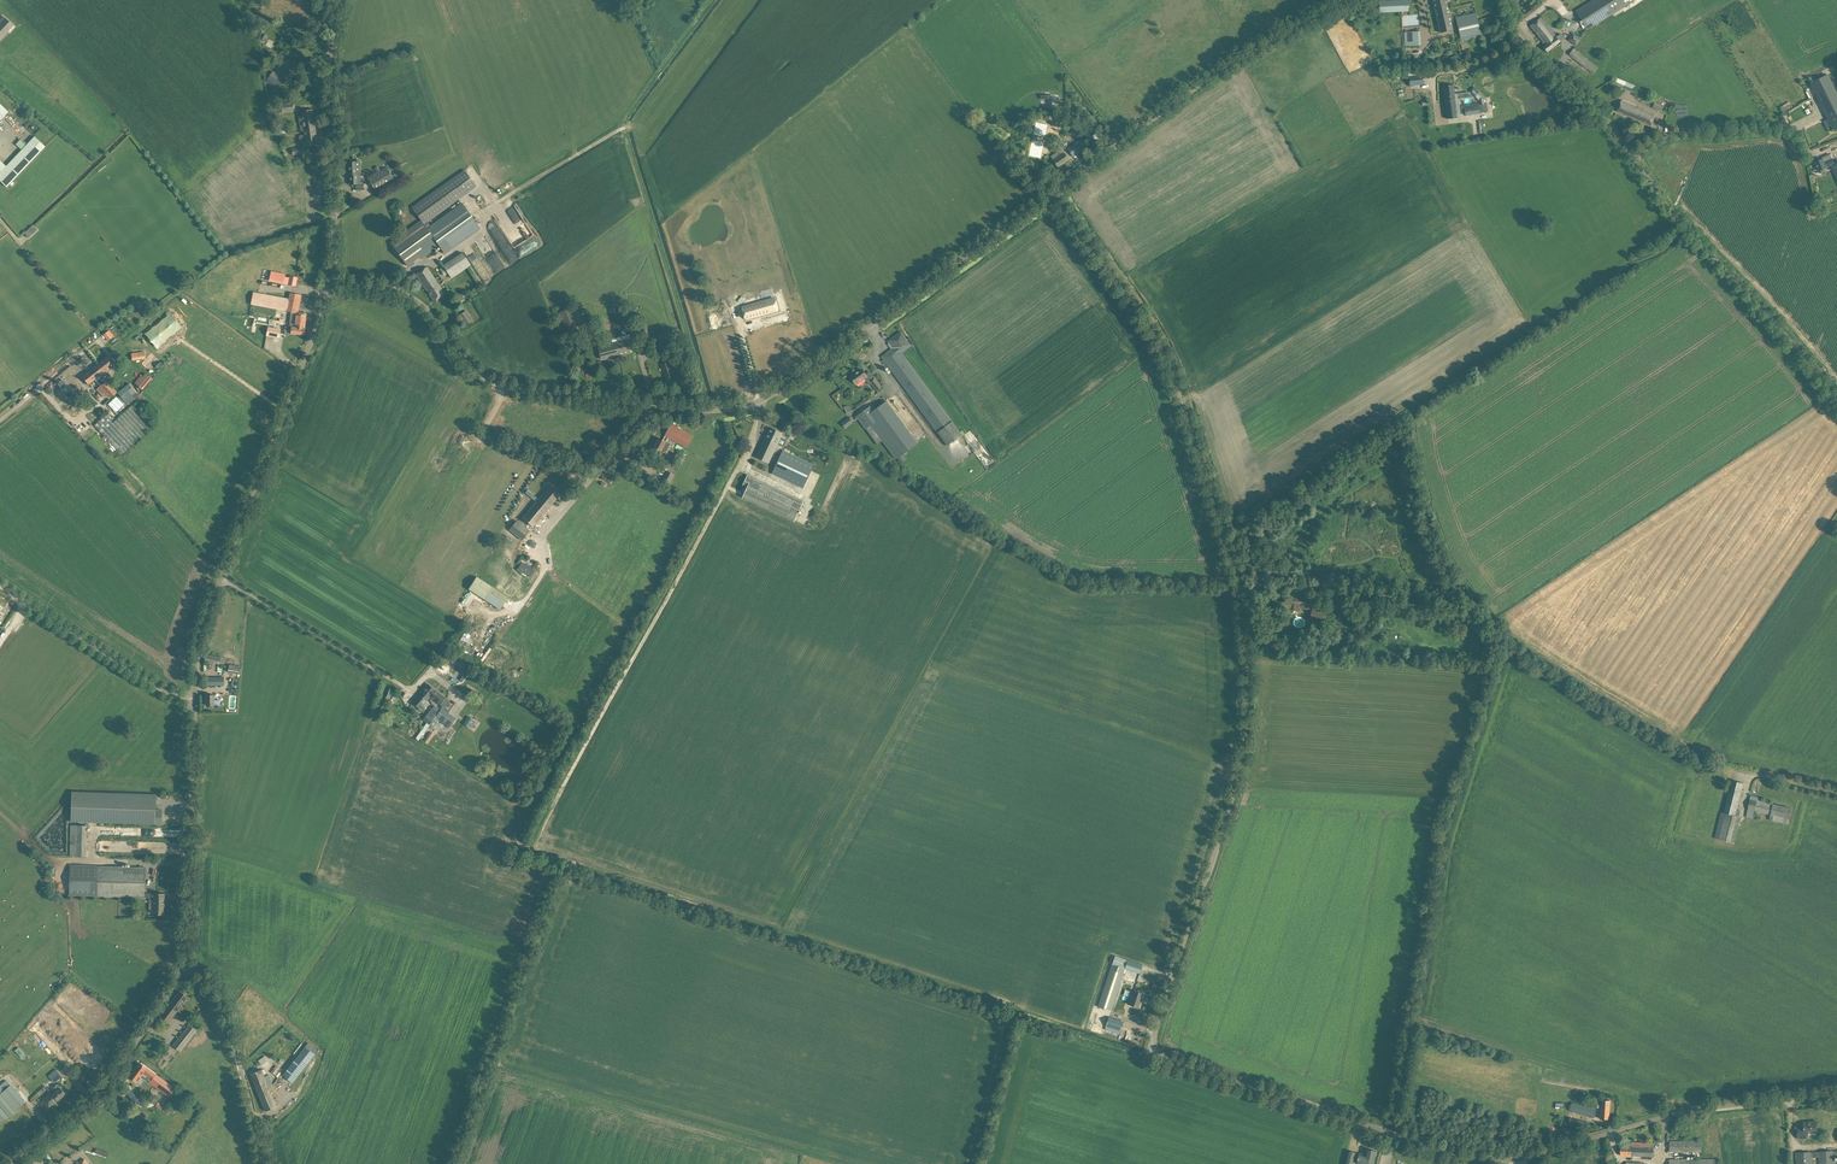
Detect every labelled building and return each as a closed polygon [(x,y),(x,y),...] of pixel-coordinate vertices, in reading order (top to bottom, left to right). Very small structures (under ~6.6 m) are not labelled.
[(1410,11),(1409,0),(1405,0),(1379,1),(1380,12),(1410,11)] [(1447,4),(1446,0),(1433,0),(1440,33),(1453,30),(1449,10),(1447,4)] [(1575,10),(1587,30),(1613,14),(1635,0),(1592,0),(1580,7),(1575,10)] [(1476,12),(1456,17),(1461,42),(1482,37),(1476,13),(1476,12)] [(3,16),(0,20),(0,41),(14,26),(3,16)] [(1560,42),(1556,37),(1540,18),(1530,26),(1545,45),(1543,47),(1547,52),(1560,42)] [(1407,46),(1415,46),(1421,45),(1420,31),(1407,32),(1407,33),(1404,33),(1404,45),(1407,45),(1407,46)] [(1576,46),(1581,39),(1573,33),(1568,40),(1576,46)] [(1593,74),(1597,69),(1598,68),(1573,48),(1569,54),(1593,74)] [(282,76),(283,77),(288,81),(296,71),(289,66),(286,71),(282,76)] [(275,85),(281,77),(273,71),(267,79),(275,85)] [(1424,84),(1423,76),(1423,74),(1409,76),(1410,86),(1424,84)] [(1828,74),(1810,83),(1834,130),(1836,128),(1836,93),(1828,74)] [(1635,93),(1638,86),(1618,78),(1615,84),(1635,93)] [(1458,98),(1469,97),(1468,92),(1455,94),(1454,85),(1443,86),(1447,119),(1461,117),(1458,98)] [(1479,92),(1475,87),(1470,91),(1474,96),(1479,92)] [(1051,95),(1041,96),(1041,99),(1048,99),(1049,106),(1052,105),(1051,95)] [(1651,125),(1656,114),(1621,100),(1617,111),(1651,125)] [(1781,106),(1785,112),(1793,106),(1790,101),(1781,106)] [(294,111),(293,102),(281,104),(282,112),(294,111)] [(1655,102),(1653,107),(1660,110),(1662,105),(1655,102)] [(1478,103),(1462,106),(1463,110),(1464,110),(1466,115),(1480,113),(1478,103)] [(8,112),(0,104),(0,121),(1,120),(8,112)] [(315,129),(315,125),(313,109),(301,111),(303,121),(300,121),(301,131),(304,131),(315,129)] [(300,143),(311,141),(317,140),(315,129),(304,131),(305,135),(299,135),(300,143)] [(7,187),(46,146),(35,136),(6,166),(0,160),(0,181),(7,187)] [(1088,146),(1085,141),(1082,138),(1067,148),(1073,157),(1088,146)] [(1069,160),(1065,155),(1064,153),(1053,160),(1058,167),(1069,160)] [(1831,165),(1835,164),(1833,158),(1824,162),(1823,159),(1816,162),(1819,171),(1826,168),(1826,167),(1831,165)] [(360,179),(360,174),(361,174),(361,162),(356,162),(348,162),(349,175),(350,175),(350,180),(353,180),(353,184),(355,184),(355,190),(364,190),(364,179),(360,179)] [(387,167),(381,170),(378,166),(374,168),(377,173),(368,178),(375,191),(394,180),(387,167)] [(424,224),(427,222),(450,205),(476,186),(465,170),(412,207),(422,222),(424,224)] [(426,255),(474,220),(463,204),(431,226),(427,222),(424,224),(422,222),(391,243),(407,266),(420,256),(422,258),(426,255)] [(29,238),(37,230),(33,225),(24,233),(29,238)] [(448,273),(452,278),(471,265),(463,251),(443,265),(444,266),(440,269),(444,275),(448,273)] [(434,301),(439,298),(445,294),(440,286),(443,284),(438,277),(435,278),(427,267),(421,271),(416,274),(434,301)] [(290,275),(289,278),(285,277),(285,274),(271,271),(269,281),(284,284),(284,283),(288,284),(296,286),(298,277),(290,275)] [(300,295),(294,294),(290,293),(289,299),(253,292),(251,304),(296,312),(294,323),(296,323),(296,324),(305,325),(306,313),(298,312),(299,307),(298,307),(300,295)] [(750,305),(743,307),(746,319),(753,317),(778,310),(775,298),(750,305)] [(619,307),(610,309),(615,331),(624,328),(619,307)] [(465,325),(470,322),(473,321),(466,310),(464,312),(459,315),(465,325)] [(294,323),(290,322),(289,327),(291,327),(290,333),(304,335),(305,328),(305,325),(296,324),(296,323),(294,323)] [(281,329),(268,326),(266,336),(279,338),(281,329)] [(109,330),(104,335),(109,341),(115,336),(109,330)] [(914,343),(913,342),(909,337),(907,339),(901,331),(888,341),(893,348),(882,356),(884,359),(882,360),(885,365),(887,363),(946,443),(948,445),(962,434),(960,432),(902,353),(912,346),(911,345),(914,343)] [(718,343),(730,340),(728,332),(716,335),(718,343)] [(600,333),(585,338),(588,345),(600,342),(599,339),(602,338),(600,333)] [(627,335),(614,338),(619,355),(635,351),(633,345),(631,338),(628,339),(627,335)] [(600,346),(599,347),(601,353),(602,359),(616,356),(619,355),(614,338),(612,339),(613,343),(600,346)] [(729,370),(738,367),(733,348),(724,351),(725,357),(723,358),(724,364),(727,363),(729,370)] [(144,351),(131,353),(132,361),(145,359),(144,351)] [(101,369),(97,372),(101,378),(103,376),(115,366),(112,361),(108,357),(97,365),(101,369)] [(674,376),(670,362),(662,364),(666,378),(674,376)] [(95,367),(82,377),(86,381),(88,384),(95,379),(100,386),(111,398),(117,392),(106,380),(103,376),(101,378),(97,372),(101,369),(97,365),(95,367)] [(867,376),(866,374),(862,369),(856,373),(856,372),(850,376),(854,381),(856,384),(865,378),(869,384),(871,383),(877,390),(882,387),(875,377),(870,380),(867,376)] [(146,373),(136,384),(143,390),(152,378),(146,373)] [(719,379),(712,381),(716,395),(723,393),(719,379)] [(129,384),(125,387),(134,398),(138,395),(136,392),(129,384)] [(127,404),(134,398),(125,387),(118,393),(127,404)] [(124,404),(121,401),(117,396),(108,404),(116,412),(124,404)] [(918,443),(885,398),(882,401),(883,402),(876,407),(873,403),(856,416),(878,444),(882,441),(896,459),(898,458),(902,463),(906,460),(903,454),(918,443)] [(110,419),(106,415),(95,425),(122,454),(153,425),(133,404),(113,422),(110,419)] [(853,422),(852,421),(854,420),(852,417),(850,418),(849,417),(842,423),(845,428),(853,422)] [(665,436),(669,438),(686,447),(693,435),(671,424),(665,436)] [(770,428),(760,449),(757,457),(769,462),(777,444),(784,447),(783,446),(784,445),(786,442),(786,441),(786,440),(780,437),(782,433),(770,428)] [(663,440),(660,437),(655,447),(666,452),(671,443),(667,441),(669,438),(665,436),(663,440)] [(772,473),(803,488),(814,465),(783,450),(772,473)] [(838,455),(832,464),(838,468),(844,459),(838,455)] [(661,481),(669,486),(675,475),(667,470),(661,481)] [(748,475),(743,486),(748,488),(744,496),(795,519),(804,501),(748,475)] [(826,498),(829,487),(822,485),(819,496),(826,498)] [(523,518),(533,526),(559,495),(549,486),(538,499),(533,496),(532,498),(536,502),(523,518)] [(530,531),(530,530),(517,520),(509,530),(522,540),(530,531)] [(522,562),(518,568),(531,577),(536,570),(532,567),(522,562)] [(467,574),(473,578),(479,569),(473,565),(467,574)] [(508,597),(476,577),(468,589),(500,609),(508,597)] [(1311,608),(1311,595),(1283,594),(1282,606),(1311,608)] [(1327,609),(1345,609),(1345,599),(1327,599),(1327,609)] [(1313,620),(1313,617),(1326,620),(1327,612),(1312,609),(1310,617),(1310,619),(1313,620)] [(500,613),(484,612),(483,630),(498,631),(500,613)] [(1295,618),(1295,627),(1303,626),(1303,617),(1295,618)] [(517,625),(504,625),(504,639),(518,639),(517,625)] [(221,657),(212,655),(206,654),(204,661),(220,664),(221,657)] [(451,662),(460,667),(463,662),(454,656),(451,662)] [(239,674),(240,666),(232,665),(231,672),(239,674)] [(203,686),(209,686),(223,686),(223,677),(203,677),(203,686)] [(445,697),(432,688),(428,684),(423,690),(430,696),(430,697),(439,704),(443,707),(448,699),(445,697)] [(420,693),(412,702),(417,706),(420,709),(422,706),(425,708),(429,703),(427,701),(430,697),(430,696),(423,690),(420,693)] [(206,705),(212,705),(214,705),(214,704),(220,704),(220,700),(214,700),(214,695),(206,695),(206,705)] [(422,729),(416,738),(419,740),(430,724),(441,710),(435,705),(430,711),(429,711),(423,719),(427,722),(424,726),(421,724),(419,727),(422,729)] [(434,727),(439,720),(449,728),(455,718),(456,718),(442,708),(441,710),(430,724),(434,727)] [(469,716),(464,723),(471,728),(476,721),(469,716)] [(428,743),(434,734),(430,731),(424,741),(428,743)] [(1737,810),(1743,783),(1732,780),(1724,813),(1721,812),(1715,838),(1736,843),(1740,823),(1741,817),(1739,817),(1741,811),(1737,810)] [(156,794),(150,794),(72,791),(71,822),(161,824),(162,810),(156,810),(156,794)] [(1792,809),(1791,808),(1759,801),(1760,797),(1751,795),(1746,817),(1755,819),(1757,812),(1771,815),(1770,820),(1788,824),(1789,824),(1792,809)] [(70,856),(86,856),(87,825),(70,825),(70,856)] [(145,867),(97,866),(97,865),(70,864),(69,895),(96,896),(144,897),(144,896),(148,897),(148,898),(150,899),(154,899),(153,914),(164,914),(164,893),(154,893),(144,893),(145,867)] [(1115,955),(1098,1007),(1105,1009),(1111,1011),(1125,968),(1140,973),(1143,964),(1115,955)] [(184,1008),(181,1005),(188,997),(180,990),(160,1017),(168,1023),(177,1010),(180,1013),(184,1008)] [(1130,999),(1128,1004),(1139,1007),(1143,993),(1134,990),(1131,999),(1130,999)] [(56,1010),(53,1012),(50,1009),(39,1017),(43,1021),(40,1024),(78,1069),(95,1055),(56,1010)] [(1124,1022),(1118,1020),(1109,1017),(1105,1029),(1120,1034),(1121,1030),(1124,1022)] [(180,1051),(197,1030),(189,1024),(173,1046),(180,1051)] [(308,1063),(315,1054),(305,1046),(298,1056),(308,1063)] [(18,1047),(14,1050),(22,1058),(25,1055),(18,1047)] [(261,1065),(267,1061),(264,1056),(258,1061),(261,1065)] [(293,1083),(308,1063),(298,1056),(283,1075),(293,1083)] [(133,1069),(128,1076),(137,1082),(142,1076),(141,1075),(143,1072),(152,1079),(150,1082),(169,1096),(175,1088),(156,1074),(139,1062),(134,1069),(133,1069)] [(276,1066),(271,1071),(278,1077),(281,1073),(280,1072),(281,1070),(276,1066)] [(62,1076),(56,1069),(48,1076),(51,1079),(54,1077),(57,1080),(62,1076)] [(265,1111),(271,1109),(276,1106),(268,1086),(273,1084),(269,1075),(264,1077),(261,1069),(251,1074),(265,1111)] [(10,1085),(6,1080),(0,1085),(0,1124),(9,1117),(10,1118),(17,1112),(16,1110),(25,1102),(10,1085)] [(53,1094),(57,1100),(58,1100),(65,1093),(60,1088),(57,1084),(53,1087),(56,1091),(53,1094)] [(57,1100),(53,1094),(51,1092),(43,1100),(49,1107),(57,1100)] [(1609,1119),(1610,1113),(1610,1100),(1602,1100),(1602,1108),(1601,1108),(1600,1112),(1600,1118),(1609,1119)] [(1596,1108),(1572,1102),(1570,1111),(1594,1117),(1596,1108)] [(1587,1130),(1589,1123),(1570,1118),(1570,1119),(1569,1125),(1587,1130)] [(1817,1132),(1817,1127),(1817,1121),(1804,1122),(1804,1129),(1798,1129),(1798,1138),(1808,1138),(1808,1133),(1817,1132)] [(1702,1151),(1702,1147),(1702,1141),(1670,1141),(1670,1151),(1702,1151)] [(1621,1145),(1621,1155),(1654,1156),(1654,1143),(1632,1142),(1632,1145),(1621,1145)] [(1376,1151),(1366,1148),(1365,1155),(1359,1153),(1356,1163),(1360,1163),(1373,1163),(1376,1151)] [(1353,1162),(1355,1152),(1348,1150),(1345,1163),(1352,1163),(1353,1162)] [(1797,1153),(1797,1163),(1812,1163),(1812,1157),(1819,1157),(1820,1163),(1835,1163),(1834,1156),(1836,1156),(1836,1151),(1797,1153)]
